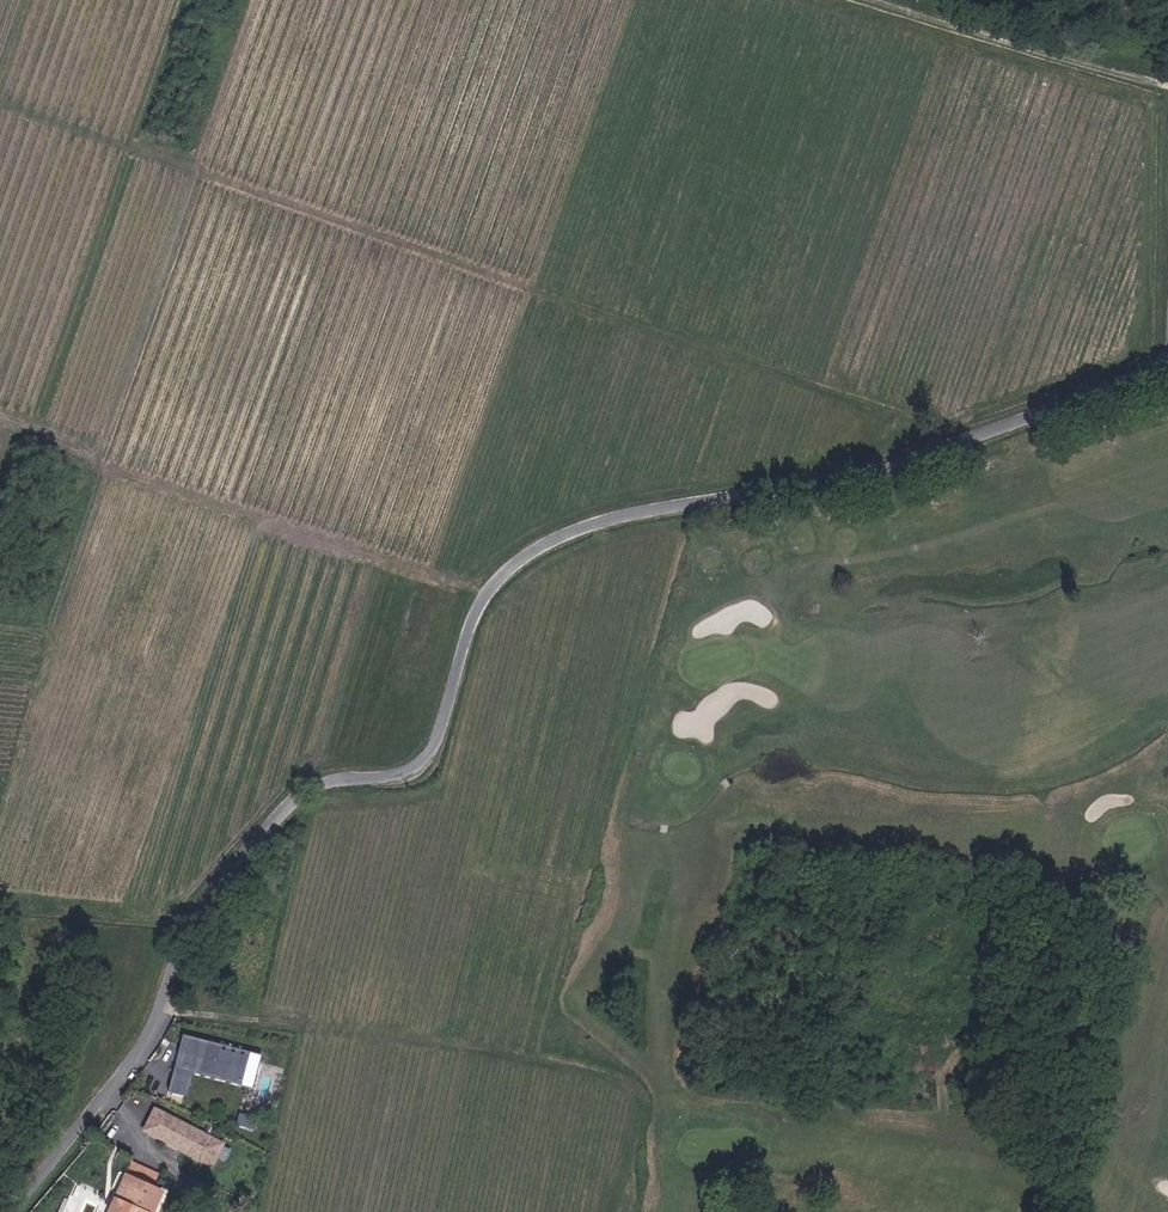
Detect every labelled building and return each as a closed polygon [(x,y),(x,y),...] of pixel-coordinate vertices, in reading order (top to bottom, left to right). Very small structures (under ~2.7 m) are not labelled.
[(263,1053),(184,1034),(170,1090),(186,1094),(191,1074),(254,1090),(263,1053)] [(227,1141),(155,1105),(142,1130),(214,1166),(227,1141)] [(125,1176),(118,1192),(114,1190),(110,1199),(113,1201),(108,1211),(157,1211),(166,1193),(125,1176)]
